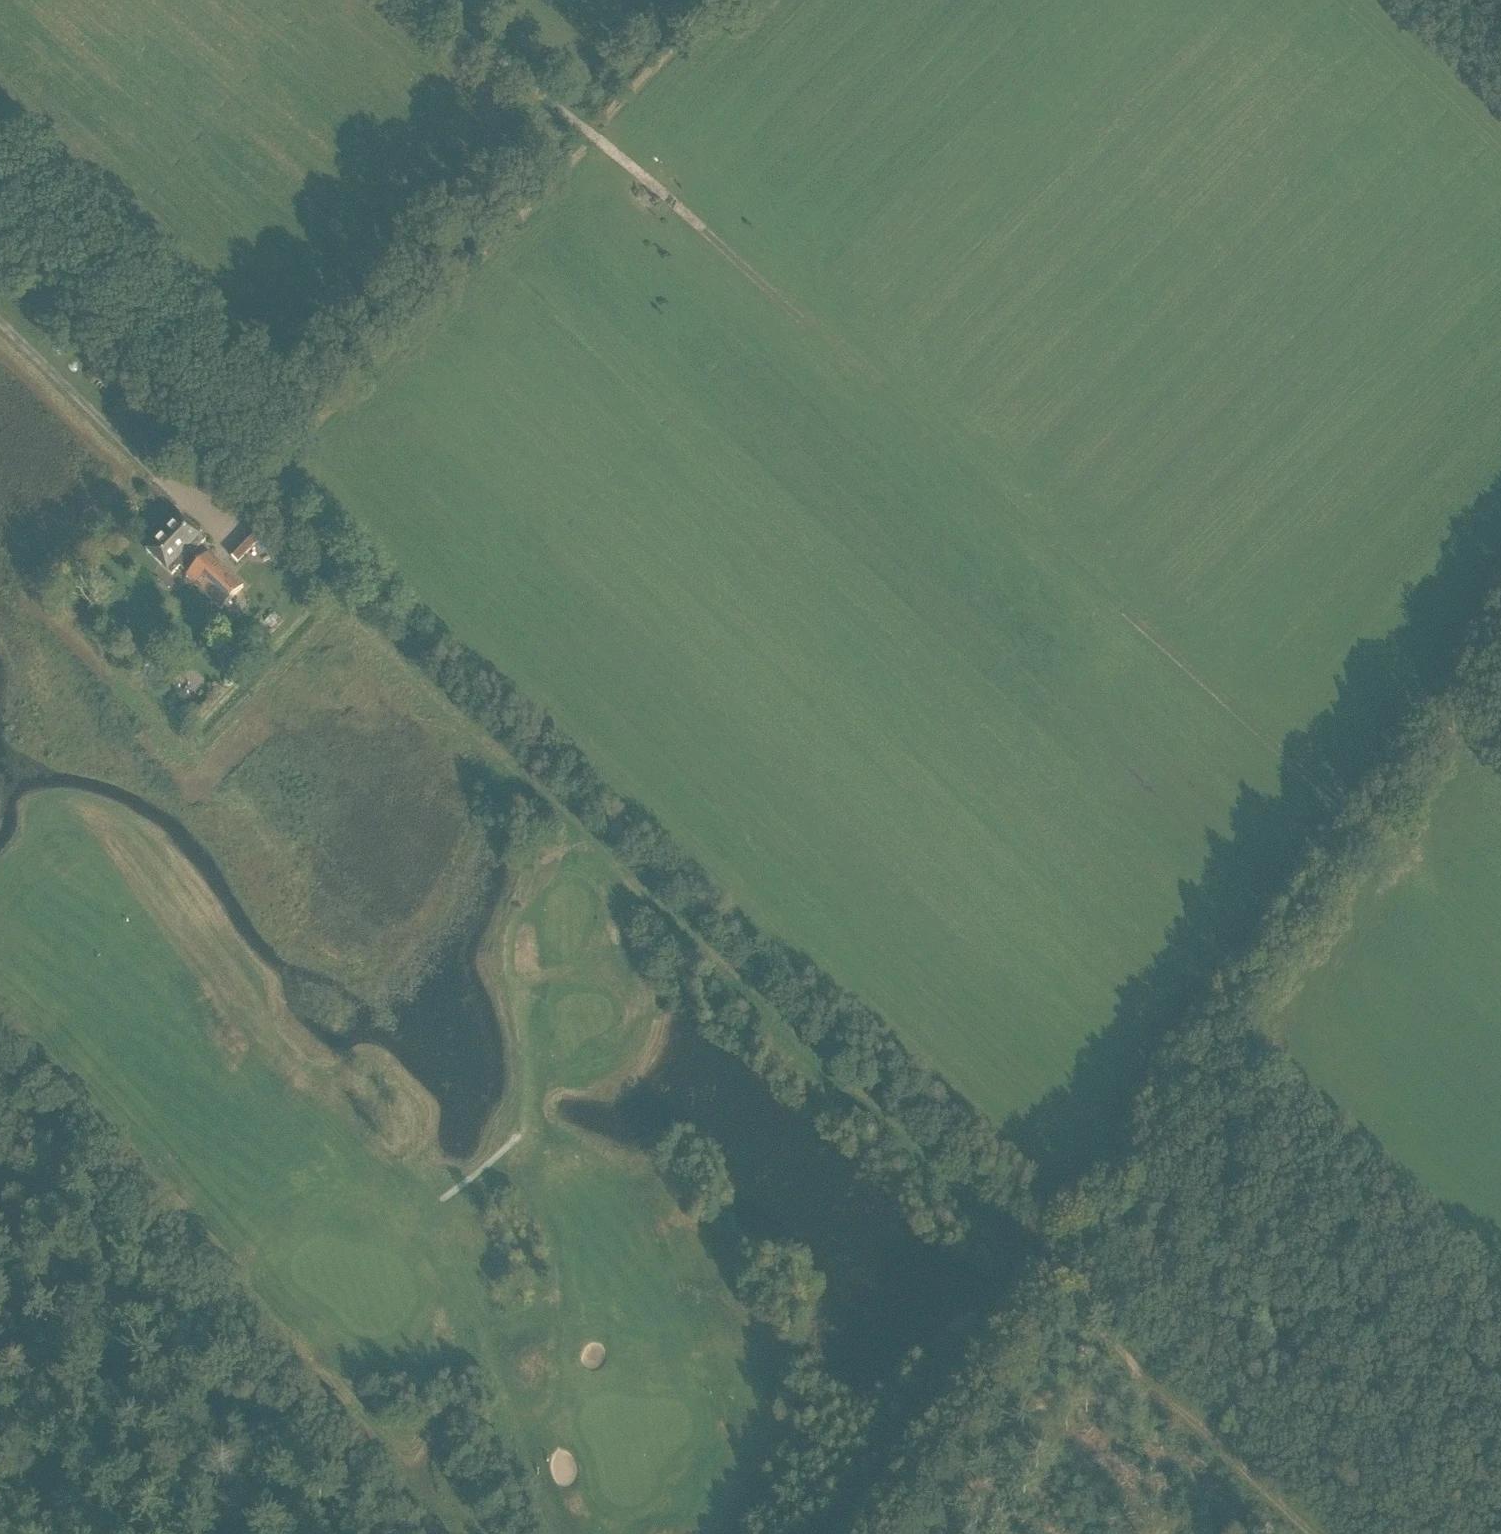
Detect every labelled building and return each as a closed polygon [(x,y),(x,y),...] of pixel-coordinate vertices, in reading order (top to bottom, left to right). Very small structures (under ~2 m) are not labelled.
[(208,554),(197,566),(190,558),(206,541),(180,516),(147,551),(168,571),(173,576),(180,568),(188,575),(186,577),(221,611),(243,588),(208,554)] [(230,557),(238,565),(262,539),(254,532),(230,557)] [(188,686),(201,696),(211,685),(198,674),(188,686)] [(560,1459),(553,1484),(571,1489),(578,1464),(560,1459)]
